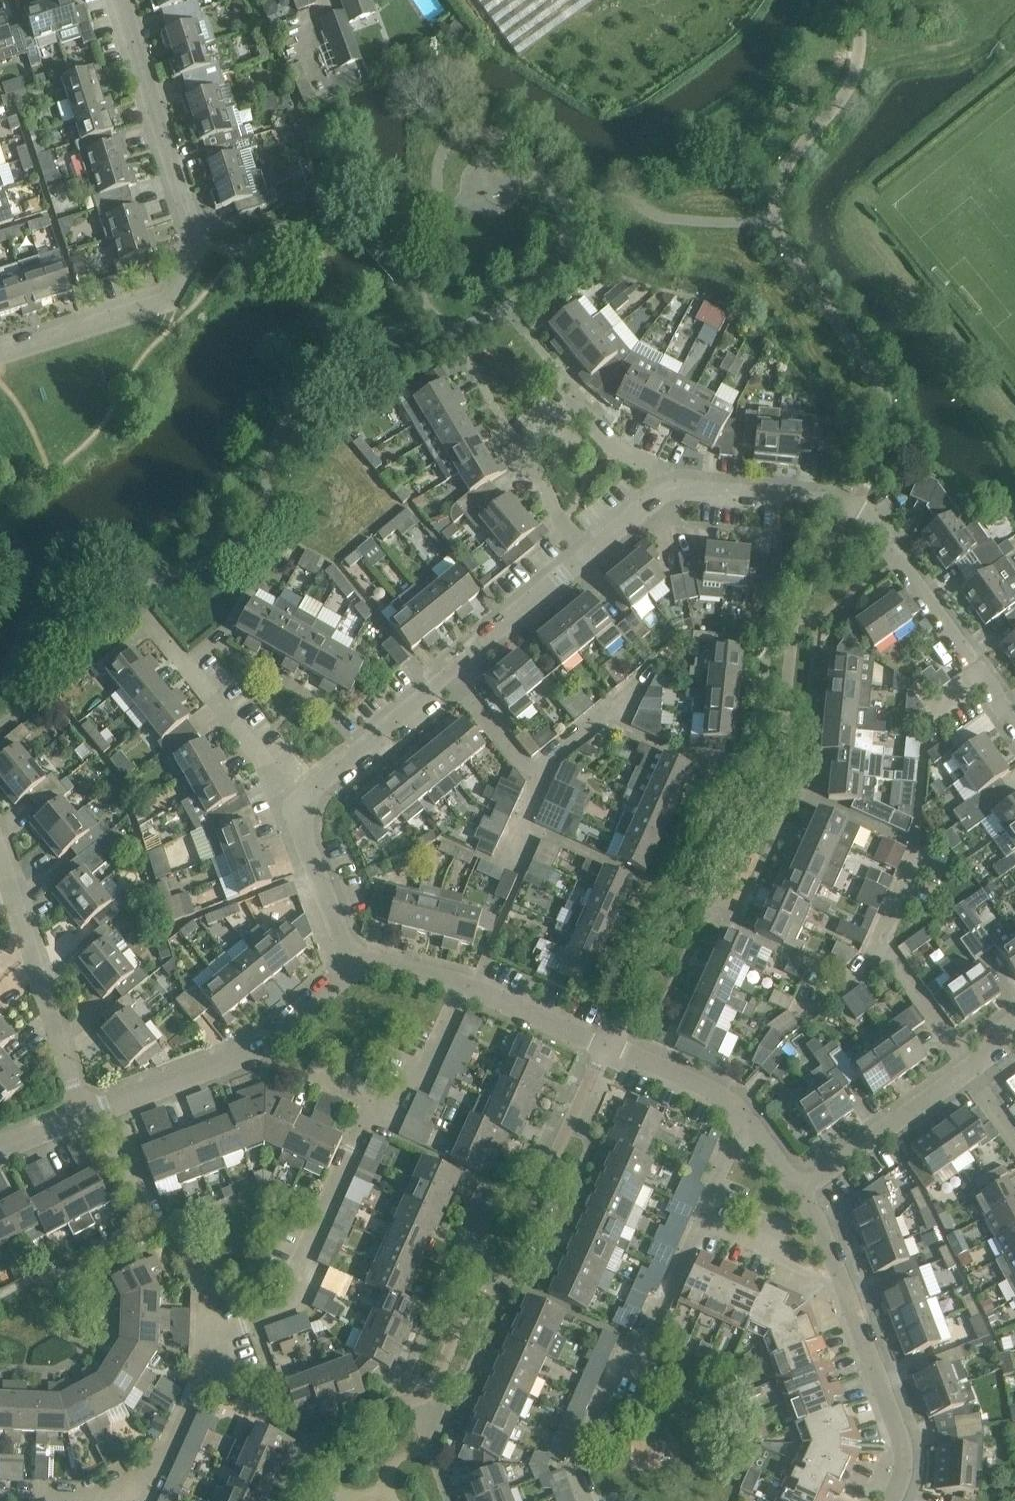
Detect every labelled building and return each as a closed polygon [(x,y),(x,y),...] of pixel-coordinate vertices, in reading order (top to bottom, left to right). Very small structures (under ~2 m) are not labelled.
[(26,51),(59,41),(47,3),(41,5),(39,0),(37,0),(23,5),(28,23),(18,26),(26,51)] [(59,41),(59,43),(81,36),(83,44),(95,40),(84,5),(73,9),(70,0),(52,0),(52,2),(47,3),(59,41)] [(154,12),(162,10),(165,20),(175,17),(200,9),(197,0),(190,0),(189,0),(150,0),(154,12)] [(314,4),(316,0),(294,0),(297,10),(314,4)] [(350,22),(375,13),(370,0),(341,0),(350,22)] [(518,57),(597,0),(477,0),(518,57)] [(168,31),(160,33),(165,50),(171,48),(173,54),(203,44),(215,40),(208,19),(204,21),(200,9),(175,17),(165,20),(168,31)] [(27,54),(26,51),(18,26),(7,30),(2,11),(0,12),(0,62),(27,54)] [(361,58),(344,12),(322,21),(339,67),(361,58)] [(467,28),(456,18),(446,29),(457,39),(467,28)] [(175,60),(169,61),(174,78),(182,76),(185,86),(196,83),(221,75),(217,64),(210,66),(203,44),(173,54),(175,60)] [(62,78),(68,100),(100,90),(97,79),(102,77),(99,67),(62,78)] [(189,97),(181,99),(186,116),(192,114),(193,120),(224,110),(217,88),(224,86),(221,75),(196,83),(185,86),(189,97)] [(16,102),(19,101),(28,98),(25,90),(13,94),(16,102)] [(104,101),(100,90),(68,100),(75,120),(112,108),(109,99),(104,101)] [(4,106),(16,102),(13,94),(1,98),(4,106)] [(195,125),(189,127),(195,144),(203,141),(206,152),(253,137),(250,126),(242,128),(235,107),(224,110),(193,120),(195,125)] [(112,108),(75,120),(81,141),(110,132),(111,132),(113,131),(110,120),(115,118),(112,108)] [(16,116),(8,119),(12,130),(20,128),(16,116)] [(30,135),(38,132),(35,121),(26,123),(30,135)] [(41,142),(38,132),(30,135),(33,145),(41,142)] [(81,141),(76,142),(79,154),(86,176),(123,164),(122,158),(127,156),(122,140),(114,142),(111,132),(110,132),(81,141)] [(209,162),(201,165),(206,181),(212,179),(214,185),(256,172),(249,151),(257,148),(253,137),(206,152),(209,162)] [(41,142),(33,145),(37,156),(45,153),(41,142)] [(17,148),(21,160),(29,157),(26,146),(17,148)] [(49,152),(37,156),(41,167),(53,164),(49,152)] [(29,157),(21,160),(25,171),(33,169),(29,157)] [(123,164),(86,176),(96,209),(131,198),(128,187),(136,185),(131,168),(125,170),(123,164)] [(260,171),(256,172),(214,185),(216,191),(210,193),(215,209),(234,204),(237,215),(277,202),(273,190),(266,192),(260,171)] [(65,184),(55,186),(58,196),(68,193),(65,184)] [(13,221),(3,188),(0,189),(0,225),(13,221)] [(305,200),(302,189),(292,192),(296,203),(305,200)] [(107,241),(113,239),(144,230),(142,224),(148,222),(143,205),(134,208),(131,198),(96,209),(107,241)] [(37,221),(40,229),(51,225),(49,217),(37,221)] [(30,232),(40,229),(37,221),(27,224),(30,232)] [(18,227),(7,230),(9,239),(21,235),(18,227)] [(0,232),(0,242),(9,239),(7,230),(0,232)] [(144,230),(113,239),(120,261),(113,263),(117,275),(151,264),(148,253),(157,250),(152,234),(146,235),(144,230)] [(82,254),(70,258),(73,269),(85,265),(82,254)] [(38,257),(17,264),(33,313),(42,310),(41,304),(52,301),(42,269),(38,257)] [(64,303),(75,300),(63,262),(42,269),(52,301),(62,297),(64,303)] [(17,264),(0,269),(0,281),(0,282),(10,314),(21,310),(23,316),(33,313),(17,264)] [(0,282),(0,317),(10,314),(0,282)] [(622,284),(618,287),(617,287),(604,297),(610,304),(623,293),(627,290),(622,284)] [(623,293),(610,304),(615,311),(629,300),(623,293)] [(665,294),(662,298),(665,303),(668,305),(675,296),(665,294)] [(558,318),(549,326),(558,337),(551,343),(556,349),(598,314),(584,296),(564,313),(558,318)] [(705,325),(714,308),(703,302),(694,319),(705,325)] [(705,325),(718,332),(726,318),(727,314),(714,308),(705,325)] [(578,361),(612,331),(613,330),(598,314),(556,349),(561,355),(568,349),(578,361)] [(578,376),(584,383),(597,394),(621,365),(631,353),(612,331),(578,361),(585,370),(578,376)] [(751,331),(746,339),(752,343),(758,335),(751,331)] [(729,370),(737,355),(729,351),(721,366),(729,370)] [(621,365),(597,394),(611,406),(619,410),(623,402),(636,409),(658,366),(631,353),(621,365)] [(737,355),(729,370),(736,374),(745,359),(737,355)] [(650,426),(678,375),(659,365),(658,366),(636,409),(648,415),(643,423),(650,426)] [(409,386),(410,387),(416,397),(402,406),(406,412),(404,416),(408,423),(412,423),(413,425),(462,396),(458,390),(450,394),(443,382),(440,383),(433,372),(409,386)] [(690,398),(674,428),(686,435),(682,443),(689,446),(714,398),(716,395),(697,385),(690,398)] [(671,388),(650,426),(657,430),(661,422),(674,428),(690,398),(671,388)] [(462,396),(413,425),(425,444),(436,437),(465,419),(458,408),(466,403),(462,396)] [(714,398),(689,446),(695,450),(700,442),(713,449),(714,446),(720,449),(719,456),(732,457),(734,432),(722,431),(733,411),(732,407),(714,398)] [(753,461),(775,464),(779,424),(780,410),(758,408),(758,413),(746,412),(742,445),(755,446),(753,461)] [(799,451),(811,452),(814,419),(791,417),(791,425),(779,424),(775,464),(797,466),(799,451)] [(436,437),(425,444),(436,462),(484,433),(480,427),(472,431),(465,419),(436,437)] [(484,433),(436,462),(447,481),(458,474),(487,457),(480,445),(488,440),(484,433)] [(364,457),(371,451),(360,438),(353,443),(364,457)] [(364,457),(375,470),(382,464),(371,451),(364,457)] [(451,513),(451,514),(451,516),(451,517),(451,518),(452,519),(452,520),(452,521),(453,522),(454,523),(464,515),(495,491),(489,482),(507,471),(502,464),(495,468),(487,457),(458,474),(470,493),(456,504),(455,505),(454,506),(453,507),(452,508),(452,509),(451,510),(451,511),(451,512),(451,513)] [(381,477),(392,490),(399,484),(388,471),(381,477)] [(927,509),(937,522),(921,534),(933,552),(964,530),(957,519),(961,516),(938,483),(927,478),(922,490),(914,487),(910,497),(928,505),(927,509)] [(410,498),(399,484),(392,490),(403,503),(410,498)] [(495,491),(464,515),(475,528),(482,528),(485,526),(493,536),(524,511),(509,494),(502,500),(499,502),(495,497),(497,495),(495,492),(495,491)] [(391,523),(396,529),(402,536),(419,522),(408,508),(391,523)] [(508,568),(534,547),(526,538),(538,528),(524,511),(493,536),(486,542),(508,568)] [(974,522),(964,530),(933,552),(946,570),(971,552),(978,562),(997,548),(990,538),(987,540),(974,522)] [(391,523),(378,533),(383,540),(396,529),(391,523)] [(450,526),(441,533),(448,541),(460,531),(453,523),(450,526)] [(357,550),(363,557),(376,546),(371,539),(357,550)] [(623,565),(648,595),(665,580),(650,563),(659,556),(646,540),(633,550),(636,555),(623,565)] [(723,596),(724,586),(728,548),(706,545),(705,549),(677,547),(682,575),(687,600),(699,597),(699,595),(701,594),(701,593),(723,596)] [(746,588),(747,580),(750,550),(728,548),(724,586),(746,588)] [(997,548),(978,562),(985,572),(960,589),(973,607),(1014,577),(1014,573),(1004,558),(997,548)] [(306,550),(301,558),(298,564),(313,573),(321,559),(306,550)] [(357,550),(344,561),(350,568),(363,557),(357,550)] [(470,555),(461,562),(471,573),(480,566),(470,555)] [(448,557),(431,571),(440,582),(467,615),(473,610),(467,603),(479,594),(478,593),(457,568),(448,557)] [(325,571),(336,584),(343,579),(332,565),(325,571)] [(630,609),(648,595),(623,565),(606,579),(630,609)] [(687,600),(682,575),(670,577),(674,602),(687,600)] [(1014,614),(1014,577),(973,607),(986,625),(1010,607),(1014,614)] [(343,579),(336,584),(347,598),(354,592),(343,579)] [(754,605),(767,607),(769,581),(756,580),(754,605)] [(467,615),(440,582),(423,596),(445,622),(455,613),(461,620),(467,615)] [(434,631),(445,622),(423,596),(415,585),(398,599),(434,643),(440,638),(434,631)] [(245,589),(226,621),(237,627),(236,630),(248,637),(244,645),(251,649),(272,611),(252,600),(255,595),(245,589)] [(881,604),(874,609),(892,635),(911,621),(910,618),(919,612),(905,591),(895,598),(893,595),(892,596),(889,592),(879,600),(881,604)] [(570,609),(595,638),(604,650),(621,636),(630,648),(640,640),(624,620),(615,628),(588,595),(570,609)] [(297,610),(278,599),(272,611),(251,649),(257,652),(262,644),(274,651),(297,610)] [(389,623),(411,650),(422,641),(428,648),(434,643),(398,599),(390,605),(399,615),(389,623)] [(355,607),(366,620),(373,615),(362,602),(355,607)] [(595,638),(570,609),(554,623),(578,652),(595,638)] [(874,609),(855,623),(873,648),(892,635),(874,609)] [(282,666),(288,670),(316,620),(297,610),(274,651),(286,658),(282,666)] [(624,620),(640,640),(650,632),(634,612),(624,620)] [(686,617),(674,622),(679,634),(691,629),(686,617)] [(316,620),(288,670),(295,673),(299,665),(312,672),(329,642),(335,631),(325,625),(316,620)] [(932,630),(925,620),(919,625),(926,635),(932,630)] [(578,652),(554,623),(536,637),(561,666),(578,652)] [(709,669),(740,672),(743,649),(735,648),(736,636),(693,632),(692,640),(704,641),(711,646),(711,652),(707,651),(695,660),(694,668),(702,668),(709,669)] [(1014,661),(1014,633),(1000,644),(1012,662),(1014,661)] [(409,659),(391,638),(381,646),(399,667),(409,659)] [(830,659),(828,683),(859,686),(862,654),(844,640),(837,649),(836,660),(830,659)] [(347,653),(329,642),(312,672),(324,679),(319,687),(326,691),(347,653)] [(107,672),(120,689),(154,662),(149,656),(142,662),(133,650),(112,668),(104,658),(94,666),(102,676),(107,672)] [(518,652),(501,666),(525,695),(542,681),(518,652)] [(367,664),(347,653),(326,691),(333,695),(337,687),(350,694),(367,664)] [(618,686),(627,678),(611,659),(602,667),(618,686)] [(120,689),(134,706),(161,684),(152,674),(159,668),(154,662),(120,689)] [(533,705),(525,695),(501,666),(484,680),(516,719),(533,705)] [(701,677),(702,668),(694,668),(690,667),(689,676),(701,677)] [(934,693),(950,681),(941,669),(935,674),(930,667),(920,674),(934,693)] [(709,669),(707,692),(738,695),(740,672),(709,669)] [(897,674),(896,689),(912,691),(913,684),(897,674)] [(828,683),(826,705),(857,708),(864,709),(869,710),(871,687),(859,686),(828,683)] [(169,695),(161,684),(134,706),(148,723),(182,695),(177,689),(169,695)] [(584,714),(594,706),(578,686),(568,694),(584,714)] [(663,689),(649,687),(644,698),(661,700),(663,689)] [(738,695),(707,692),(687,690),(686,698),(693,700),(692,713),(705,714),(736,717),(738,695)] [(912,691),(907,691),(905,713),(914,714),(923,714),(924,707),(912,691)] [(575,722),(584,714),(568,694),(558,702),(575,722)] [(157,743),(163,752),(174,745),(168,736),(189,718),(179,707),(186,701),(182,695),(148,723),(162,740),(157,743)] [(826,705),(823,728),(874,733),(884,734),(885,724),(874,723),(876,710),(869,710),(864,709),(857,708),(826,705)] [(631,726),(659,739),(662,711),(638,709),(631,726)] [(734,741),(736,717),(705,714),(692,713),(693,714),(690,749),(725,752),(726,740),(734,741)] [(446,722),(440,727),(468,761),(485,747),(463,720),(452,729),(446,722)] [(92,740),(99,735),(88,721),(81,727),(92,740)] [(0,743),(0,787),(0,788),(31,762),(17,746),(30,735),(22,725),(0,743)] [(440,739),(429,748),(451,774),(468,761),(440,727),(434,732),(440,739)] [(605,728),(597,735),(612,742),(616,733),(605,728)] [(874,733),(823,728),(821,752),(833,753),(833,752),(852,754),(852,753),(864,755),(883,756),(884,748),(873,747),(874,733)] [(530,758),(541,749),(525,730),(514,738),(530,758)] [(110,748),(99,735),(92,740),(103,753),(110,748)] [(907,736),(906,747),(920,748),(921,737),(907,736)] [(949,776),(954,783),(995,754),(982,736),(951,758),(959,769),(949,776)] [(947,738),(926,753),(934,763),(955,748),(947,738)] [(174,758),(185,777),(222,755),(218,748),(211,753),(203,740),(180,754),(174,745),(163,752),(169,760),(174,758)] [(644,756),(639,769),(683,788),(692,767),(640,744),(636,752),(644,756)] [(591,756),(594,749),(585,745),(578,750),(591,756)] [(443,798),(459,785),(451,774),(429,748),(418,757),(413,750),(407,754),(434,788),(443,798)] [(833,753),(831,775),(875,779),(893,781),(894,773),(882,771),(882,767),(883,756),(864,755),(852,753),(852,754),(833,752),(833,753)] [(406,767),(396,775),(418,802),(434,788),(407,754),(401,759),(406,767)] [(980,807),(973,797),(977,794),(977,795),(1008,773),(995,754),(954,783),(953,784),(966,802),(952,811),(960,822),(980,807)] [(185,777),(195,795),(225,778),(218,766),(226,762),(222,755),(185,777)] [(559,768),(554,780),(578,791),(582,783),(577,781),(578,777),(582,769),(565,761),(561,764),(559,768)] [(26,795),(34,804),(66,778),(65,778),(59,783),(52,774),(45,779),(31,762),(0,788),(15,805),(26,795)] [(127,762),(117,770),(124,779),(124,780),(135,771),(127,762)] [(501,779),(496,790),(518,800),(526,783),(513,768),(507,782),(501,779)] [(673,809),(683,788),(639,769),(636,768),(627,789),(628,789),(673,809)] [(379,777),(373,782),(401,815),(408,824),(424,810),(418,802),(396,775),(385,784),(379,777)] [(874,791),(875,779),(831,775),(828,799),(854,801),(850,808),(907,834),(912,824),(913,820),(873,805),(874,791)] [(30,824),(44,841),(75,816),(61,799),(74,788),(66,778),(34,804),(42,814),(30,824)] [(212,811),(217,821),(228,816),(223,805),(244,793),(240,786),(232,790),(225,778),(195,795),(207,815),(212,811)] [(554,780),(544,801),(569,812),(578,791),(554,780)] [(364,806),(354,814),(377,842),(388,834),(384,829),(401,815),(373,782),(367,787),(373,794),(362,803),(364,806)] [(664,830),(673,809),(628,789),(625,797),(629,799),(627,803),(639,808),(635,817),(664,830)] [(157,809),(170,803),(165,790),(152,796),(157,809)] [(1014,824),(1014,797),(997,810),(990,800),(980,807),(960,822),(967,832),(981,822),(993,840),(1014,824)] [(534,823),(559,834),(569,812),(544,801),(534,823)] [(145,818),(140,802),(132,805),(137,821),(145,818)] [(497,803),(493,811),(509,819),(513,810),(497,803)] [(197,831),(190,834),(201,863),(211,860),(214,858),(224,855),(256,842),(251,829),(259,826),(256,818),(255,819),(250,806),(239,811),(228,816),(217,821),(212,824),(202,828),(197,831)] [(75,816),(44,841),(58,858),(70,848),(78,857),(110,831),(102,822),(98,825),(84,808),(75,816)] [(860,827),(819,808),(809,830),(851,849),(860,827)] [(493,811),(485,830),(501,837),(509,819),(493,811)] [(615,833),(626,838),(655,851),(664,830),(635,817),(624,812),(615,833)] [(993,840),(1006,858),(1013,853),(1014,852),(1014,825),(993,840)] [(359,828),(352,834),(357,846),(366,839),(359,828)] [(501,837),(485,830),(476,849),(492,856),(501,837)] [(809,830),(800,851),(842,869),(851,849),(809,830)] [(66,911),(97,886),(89,877),(107,862),(93,845),(110,831),(78,857),(56,875),(64,884),(52,894),(66,911)] [(432,832),(417,840),(421,848),(436,840),(432,832)] [(906,847),(903,846),(884,837),(879,848),(901,858),(906,847)] [(626,838),(616,860),(645,872),(655,851),(626,838)] [(532,861),(552,870),(562,848),(542,839),(532,861)] [(214,858),(211,860),(218,879),(231,874),(272,859),(269,852),(261,855),(256,842),(224,855),(214,858)] [(439,850),(454,857),(458,849),(442,842),(439,850)] [(458,849),(454,857),(470,864),(473,856),(458,849)] [(842,869),(800,851),(790,871),(819,884),(832,890),(842,869)] [(1014,867),(1014,856),(1013,853),(1006,858),(992,867),(999,878),(1014,867)] [(231,874),(218,879),(226,901),(239,896),(271,883),(266,870),(275,866),(272,859),(231,874)] [(633,880),(604,867),(586,859),(581,870),(599,878),(594,889),(623,902),(633,880)] [(164,864),(152,868),(156,880),(168,875),(164,864)] [(379,864),(367,868),(371,879),(383,874),(379,864)] [(871,868),(866,880),(887,889),(892,878),(871,868)] [(517,876),(506,870),(494,895),(506,901),(517,876)] [(813,898),(819,884),(790,871),(781,892),(809,905),(809,906),(811,906),(827,914),(830,906),(813,898)] [(545,881),(526,873),(523,881),(541,890),(545,881)] [(887,890),(865,880),(856,901),(870,907),(878,911),(887,890)] [(157,884),(162,901),(170,897),(165,882),(157,884)] [(407,939),(419,891),(385,883),(376,919),(388,922),(387,925),(402,928),(399,937),(407,939)] [(93,919),(100,928),(105,925),(132,902),(124,892),(111,903),(97,886),(66,911),(81,928),(93,919)] [(419,891),(407,939),(414,941),(417,932),(430,935),(442,891),(421,886),(419,891)] [(594,889),(585,910),(614,923),(623,902),(594,889)] [(801,927),(811,906),(809,906),(809,905),(781,892),(774,889),(764,910),(801,927)] [(194,914),(186,891),(170,897),(162,901),(169,923),(194,914)] [(442,891),(430,935),(443,939),(441,948),(449,950),(460,907),(462,896),(442,891)] [(270,892),(258,896),(263,908),(275,904),(270,892)] [(964,900),(952,909),(970,933),(980,925),(981,925),(975,915),(964,900)] [(585,910),(567,902),(564,909),(572,913),(566,926),(604,943),(614,923),(585,910)] [(221,911),(224,919),(240,913),(237,905),(221,911)] [(495,916),(460,907),(449,950),(456,952),(459,943),(473,946),(477,929),(491,932),(495,916)] [(865,918),(865,919),(873,922),(878,911),(870,907),(865,918)] [(801,927),(764,910),(754,932),(801,952),(804,945),(795,941),(801,927)] [(221,911),(204,917),(208,925),(224,919),(221,911)] [(285,923),(267,937),(295,971),(301,966),(295,959),(306,949),(301,943),(312,934),(305,914),(289,928),(285,923)] [(868,932),(841,920),(835,932),(863,944),(868,932)] [(193,921),(179,932),(185,939),(199,928),(193,921)] [(559,948),(566,951),(595,965),(604,943),(566,926),(558,922),(554,930),(563,934),(557,947),(559,948)] [(75,964),(89,981),(120,957),(106,940),(113,934),(105,925),(100,928),(79,945),(87,954),(75,964)] [(980,925),(970,933),(985,953),(994,946),(995,946),(980,925)] [(990,938),(995,946),(994,946),(1014,976),(1014,937),(1007,926),(990,938)] [(933,939),(925,928),(905,943),(912,953),(933,939)] [(261,930),(244,943),(272,977),(283,968),(289,975),(295,971),(267,937),(261,930)] [(714,953),(743,965),(763,974),(767,964),(756,959),(761,948),(724,931),(714,953)] [(985,953),(970,933),(960,940),(975,961),(985,953)] [(242,941),(226,954),(234,964),(261,998),(267,993),(262,986),(272,977),(244,943),(242,941)] [(832,966),(840,970),(850,962),(854,952),(858,953),(859,953),(836,942),(831,954),(836,957),(832,966)] [(549,943),(545,951),(556,956),(559,948),(557,947),(549,943)] [(167,945),(157,947),(161,961),(170,958),(167,945)] [(551,968),(546,981),(570,992),(575,981),(585,986),(595,965),(566,951),(557,971),(551,968)] [(714,953),(705,973),(733,986),(743,965),(714,953)] [(128,995),(149,978),(141,968),(134,973),(120,957),(89,981),(103,999),(115,989),(122,998),(128,995)] [(173,959),(163,968),(170,978),(178,972),(173,959)] [(943,974),(935,980),(964,1021),(982,1008),(960,977),(947,959),(937,966),(943,974)] [(802,980),(807,968),(789,960),(784,972),(802,980)] [(234,964),(217,978),(239,1004),(249,996),(255,1003),(261,998),(234,964)] [(978,964),(960,977),(982,1008),(1000,995),(978,964)] [(696,994),(724,1007),(742,1015),(751,1019),(755,1008),(729,996),(733,986),(705,973),(696,994)] [(186,974),(180,979),(185,993),(194,985),(192,982),(186,974)] [(239,1004),(217,978),(200,992),(194,985),(185,993),(202,1014),(212,1007),(227,1026),(234,1020),(228,1013),(239,1004)] [(744,982),(740,989),(751,994),(755,987),(744,982)] [(851,991),(866,1012),(877,1005),(862,984),(851,991)] [(774,989),(768,1002),(788,1011),(793,998),(774,989)] [(851,991),(841,999),(856,1020),(866,1012),(851,991)] [(185,993),(175,1001),(193,1022),(202,1014),(185,993)] [(696,994),(686,1015),(715,1028),(724,1007),(696,994)] [(136,1004),(128,995),(122,998),(101,1015),(109,1025),(97,1035),(111,1052),(142,1027),(129,1010),(136,1004)] [(914,1006),(879,1030),(886,1040),(908,1071),(926,1059),(908,1033),(925,1022),(914,1006)] [(766,1026),(781,1033),(796,1022),(788,1011),(766,1026)] [(466,1014),(456,1035),(471,1042),(481,1020),(466,1014)] [(676,1037),(682,1039),(677,1050),(718,1068),(723,1056),(718,1054),(727,1033),(722,1031),(715,1028),(686,1015),(676,1037)] [(7,1058),(0,1049),(15,1037),(1,1021),(0,1022),(0,1064),(7,1058)] [(161,1051),(142,1027),(111,1052),(125,1069),(135,1062),(140,1068),(161,1051)] [(471,1042),(456,1035),(447,1056),(464,1064),(467,1065),(472,1052),(468,1050),(471,1042)] [(509,1059),(547,1076),(553,1063),(550,1062),(554,1053),(519,1037),(509,1059)] [(760,1048),(772,1054),(776,1049),(779,1046),(768,1037),(760,1048)] [(908,1071),(886,1040),(868,1053),(890,1084),(908,1071)] [(823,1048),(838,1069),(848,1062),(834,1041),(823,1048)] [(758,1047),(752,1062),(761,1067),(769,1057),(772,1054),(760,1048),(758,1047)] [(827,1076),(838,1069),(823,1048),(813,1056),(827,1076)] [(770,1076),(786,1057),(776,1049),(772,1054),(769,1057),(761,1067),(760,1067),(770,1076)] [(848,1062),(838,1069),(849,1084),(858,1077),(872,1097),(890,1084),(868,1053),(851,1065),(848,1062)] [(447,1056),(438,1077),(453,1083),(456,1076),(458,1077),(464,1064),(447,1056)] [(7,1058),(0,1064),(0,1106),(22,1088),(15,1079),(21,1074),(7,1058)] [(486,1074),(500,1080),(538,1097),(544,1084),(541,1083),(544,1076),(547,1077),(547,1076),(509,1059),(504,1071),(490,1064),(486,1074)] [(830,1080),(813,1093),(835,1124),(853,1111),(839,1091),(849,1084),(838,1069),(828,1076),(830,1080)] [(1006,1083),(1014,1096),(1014,1076),(1006,1083)] [(429,1097),(428,1098),(438,1102),(443,1104),(453,1083),(438,1077),(429,1097)] [(538,1097),(500,1080),(491,1101),(528,1117),(534,1104),(531,1103),(534,1096),(537,1098),(538,1097)] [(240,1104),(229,1109),(245,1153),(264,1146),(281,1154),(301,1111),(290,1106),(294,1096),(270,1085),(261,1085),(236,1094),(240,1104)] [(418,1092),(408,1114),(429,1123),(438,1102),(428,1098),(429,1097),(418,1092)] [(835,1124),(813,1093),(794,1105),(817,1137),(835,1124)] [(473,1110),(470,1116),(519,1138),(525,1125),(522,1124),(525,1117),(528,1118),(528,1117),(491,1101),(481,1096),(476,1109),(474,1109),(473,1110)] [(620,1109),(615,1122),(652,1139),(678,1151),(682,1142),(656,1130),(662,1117),(627,1102),(623,1111),(620,1109)] [(989,1143),(999,1136),(978,1106),(968,1112),(965,1108),(946,1121),(968,1152),(986,1139),(989,1143)] [(216,1109),(205,1113),(222,1159),(244,1151),(245,1153),(229,1109),(228,1109),(231,1116),(220,1120),(216,1109)] [(282,1154),(279,1161),(301,1171),(305,1161),(325,1117),(314,1112),(309,1123),(298,1118),(301,1111),(281,1154),(282,1154)] [(198,1129),(186,1133),(203,1177),(226,1169),(222,1159),(205,1113),(193,1118),(198,1129)] [(429,1123),(408,1114),(399,1135),(419,1144),(424,1131),(429,1133),(432,1125),(429,1123)] [(470,1116),(461,1137),(499,1154),(499,1153),(496,1152),(500,1145),(502,1146),(508,1134),(519,1139),(519,1138),(470,1116)] [(336,1122),(325,1117),(305,1161),(327,1171),(342,1138),(331,1133),(336,1122)] [(950,1164),(968,1152),(946,1121),(929,1134),(950,1164)] [(643,1160),(643,1159),(652,1139),(615,1122),(614,1123),(617,1124),(614,1131),(611,1130),(605,1144),(617,1149),(617,1148),(643,1160)] [(171,1126),(160,1130),(177,1176),(181,1186),(203,1177),(186,1133),(175,1137),(171,1126)] [(721,1133),(712,1129),(708,1137),(717,1141),(721,1133)] [(141,1150),(154,1185),(177,1176),(160,1130),(149,1135),(153,1146),(141,1150)] [(917,1157),(907,1164),(926,1190),(937,1182),(933,1176),(950,1164),(929,1134),(910,1147),(917,1157)] [(373,1136),(364,1157),(379,1164),(388,1143),(373,1136)] [(499,1154),(461,1137),(451,1159),(486,1175),(490,1166),(493,1167),(499,1154)] [(652,1163),(643,1159),(643,1160),(617,1148),(617,1149),(613,1156),(611,1155),(605,1168),(643,1185),(652,1163)] [(707,1163),(710,1156),(695,1149),(692,1156),(707,1163)] [(707,1163),(692,1156),(688,1164),(703,1171),(707,1163)] [(375,1172),(379,1164),(364,1157),(360,1165),(375,1172)] [(461,1175),(424,1158),(423,1158),(413,1179),(451,1196),(451,1195),(449,1194),(452,1187),(454,1188),(461,1175)] [(111,1202),(88,1159),(77,1165),(82,1176),(72,1181),(89,1214),(111,1202)] [(1004,1165),(985,1175),(989,1183),(996,1179),(1008,1173),(1004,1165)] [(601,1176),(596,1189),(633,1205),(643,1185),(605,1168),(604,1169),(607,1170),(604,1177),(601,1176)] [(263,1170),(253,1174),(258,1186),(262,1185),(263,1170)] [(263,1170),(262,1185),(267,1187),(272,1175),(263,1170)] [(979,1188),(989,1183),(985,1175),(975,1180),(979,1188)] [(56,1176),(45,1182),(68,1225),(74,1236),(95,1225),(89,1214),(72,1181),(61,1187),(56,1176)] [(883,1177),(858,1195),(862,1207),(850,1212),(858,1233),(893,1220),(885,1200),(891,1198),(883,1177)] [(451,1196),(413,1179),(404,1200),(441,1217),(442,1216),(439,1215),(442,1208),(445,1209),(451,1196)] [(243,1180),(232,1184),(237,1195),(247,1191),(243,1180)] [(703,1187),(698,1184),(689,1180),(679,1201),(694,1207),(703,1187)] [(984,1217),(1014,1201),(1014,1196),(1006,1180),(974,1197),(984,1217)] [(29,1203),(32,1208),(46,1236),(68,1225),(45,1182),(34,1187),(40,1198),(29,1203)] [(221,1190),(225,1199),(236,1195),(232,1186),(221,1190)] [(918,1187),(910,1191),(915,1201),(923,1198),(918,1187)] [(20,1237),(25,1247),(46,1236),(32,1208),(29,1203),(24,1193),(13,1199),(7,1188),(0,1192),(0,1200),(20,1237)] [(586,1209),(624,1226),(633,1205),(596,1189),(595,1190),(598,1191),(595,1198),(592,1197),(586,1209)] [(349,1191),(345,1199),(360,1205),(364,1198),(349,1191)] [(210,1195),(196,1200),(199,1209),(213,1204),(210,1195)] [(928,1208),(923,1198),(915,1201),(920,1211),(928,1208)] [(357,1213),(360,1205),(345,1199),(342,1206),(357,1213)] [(673,1214),(670,1222),(685,1228),(694,1207),(679,1201),(675,1199),(669,1212),(673,1214)] [(20,1237),(0,1200),(0,1247),(20,1237)] [(441,1217),(404,1200),(394,1221),(432,1238),(433,1237),(430,1236),(433,1229),(436,1230),(441,1217)] [(941,1201),(933,1205),(938,1216),(946,1212),(941,1201)] [(984,1217),(994,1236),(1014,1226),(1014,1201),(984,1217)] [(619,1238),(624,1226),(586,1209),(586,1210),(589,1212),(585,1219),(583,1217),(577,1231),(615,1248),(626,1253),(630,1243),(619,1238)] [(893,1220),(858,1233),(866,1253),(901,1240),(893,1220)] [(432,1238),(394,1221),(385,1242),(423,1259),(423,1258),(421,1256),(424,1249),(426,1251),(432,1238)] [(675,1249),(685,1228),(670,1222),(667,1228),(662,1226),(655,1240),(675,1249)] [(1004,1256),(1014,1250),(1014,1226),(994,1236),(1004,1256)] [(605,1269),(615,1248),(577,1231),(576,1232),(579,1233),(576,1240),(573,1239),(567,1252),(605,1269)] [(125,1232),(115,1237),(118,1243),(128,1238),(125,1232)] [(948,1237),(947,1238),(956,1257),(957,1257),(968,1252),(969,1251),(968,1250),(959,1232),(948,1237)] [(326,1240),(341,1247),(345,1239),(330,1233),(326,1240)] [(108,1250),(101,1237),(80,1248),(87,1261),(108,1250)] [(341,1247),(326,1240),(317,1262),(329,1268),(331,1269),(341,1247)] [(666,1270),(675,1249),(655,1240),(649,1254),(654,1256),(651,1263),(666,1270)] [(893,1267),(896,1277),(918,1268),(914,1258),(908,1260),(901,1240),(866,1253),(874,1274),(893,1267)] [(423,1259),(385,1242),(376,1262),(413,1279),(414,1278),(411,1277),(414,1270),(417,1271),(423,1259)] [(937,1249),(942,1259),(950,1255),(946,1245),(937,1249)] [(1004,1256),(995,1260),(1005,1280),(1014,1275),(1014,1250),(1004,1256)] [(678,1301),(701,1312),(719,1272),(718,1271),(709,1267),(714,1256),(701,1251),(678,1301)] [(558,1272),(596,1289),(605,1269),(567,1252),(567,1253),(570,1254),(567,1261),(564,1260),(558,1272)] [(950,1255),(942,1259),(948,1270),(956,1266),(950,1255)] [(112,1279),(116,1288),(106,1293),(110,1301),(159,1290),(149,1272),(160,1266),(155,1256),(112,1279)] [(0,1262),(0,1268),(2,1271),(9,1268),(5,1260),(0,1262)] [(701,1312),(723,1321),(741,1281),(740,1281),(731,1277),(735,1266),(723,1260),(718,1271),(719,1272),(701,1312)] [(401,1299),(402,1299),(405,1291),(408,1292),(413,1279),(376,1262),(366,1284),(382,1291),(383,1290),(401,1299)] [(666,1270),(651,1263),(648,1270),(641,1267),(635,1282),(656,1292),(663,1278),(666,1270)] [(900,1287),(882,1294),(889,1315),(924,1302),(930,1299),(936,1297),(942,1295),(930,1264),(918,1268),(896,1277),(900,1287)] [(96,1267),(85,1273),(91,1283),(101,1278),(96,1267)] [(344,1275),(331,1269),(329,1268),(326,1276),(341,1283),(344,1275)] [(741,1281),(723,1321),(745,1331),(762,1291),(752,1287),(757,1276),(745,1270),(740,1281),(741,1281)] [(586,1311),(596,1289),(558,1272),(558,1273),(560,1275),(557,1282),(555,1280),(548,1294),(586,1311)] [(1014,1298),(1014,1275),(1005,1280),(1014,1298)] [(816,1339),(815,1338),(812,1329),(817,1327),(812,1314),(808,1302),(807,1301),(806,1302),(804,1300),(803,1298),(803,1297),(803,1296),(791,1291),(790,1291),(778,1285),(776,1291),(764,1286),(762,1291),(745,1331),(762,1339),(769,1357),(816,1339)] [(312,1306),(327,1313),(334,1316),(340,1303),(333,1300),(335,1295),(320,1288),(317,1296),(312,1306)] [(110,1301),(109,1309),(121,1310),(121,1319),(126,1319),(171,1322),(171,1311),(158,1310),(159,1290),(110,1301)] [(383,1290),(382,1291),(373,1312),(411,1329),(411,1328),(409,1327),(412,1320),(414,1321),(421,1307),(402,1299),(401,1299),(383,1290)] [(961,1298),(966,1308),(974,1304),(969,1294),(961,1298)] [(641,1309),(644,1302),(629,1295),(626,1302),(641,1309)] [(518,1317),(518,1318),(555,1335),(565,1313),(527,1296),(521,1310),(524,1311),(521,1318),(518,1317)] [(924,1302),(889,1315),(897,1335),(932,1322),(944,1317),(936,1297),(930,1299),(924,1302)] [(989,1298),(980,1303),(985,1315),(994,1310),(989,1298)] [(618,1308),(612,1322),(616,1324),(618,1325),(630,1331),(631,1331),(637,1317),(641,1309),(626,1302),(623,1310),(618,1308)] [(979,1315),(974,1304),(966,1308),(971,1319),(979,1315)] [(411,1329),(373,1312),(364,1333),(402,1350),(402,1349),(399,1347),(402,1341),(405,1342),(411,1329)] [(992,1312),(985,1315),(990,1324),(996,1321),(992,1312)] [(294,1317),(286,1320),(292,1336),(300,1333),(294,1317)] [(932,1322),(897,1335),(905,1356),(940,1343),(952,1338),(944,1317),(932,1322)] [(509,1338),(508,1339),(546,1356),(555,1335),(518,1318),(512,1331),(515,1332),(512,1339),(509,1338)] [(109,1328),(108,1337),(157,1352),(157,1332),(169,1332),(171,1332),(171,1335),(172,1335),(190,1335),(190,1322),(171,1322),(126,1319),(121,1319),(120,1329),(109,1328)] [(278,1341),(272,1325),(264,1328),(270,1344),(278,1341)] [(984,1325),(974,1330),(978,1340),(989,1335),(984,1325)] [(659,1333),(657,1337),(659,1338),(666,1341),(671,1330),(662,1326),(659,1333)] [(603,1330),(600,1338),(614,1345),(618,1337),(603,1330)] [(361,1358),(357,1362),(369,1374),(378,1365),(389,1370),(393,1361),(396,1363),(402,1350),(364,1333),(354,1354),(361,1358)] [(769,1357),(778,1380),(819,1365),(818,1363),(814,1353),(826,1349),(821,1336),(815,1338),(816,1339),(769,1357)] [(157,1352),(108,1337),(104,1344),(114,1351),(109,1359),(150,1385),(156,1376),(146,1369),(157,1352)] [(499,1359),(499,1360),(537,1377),(546,1356),(508,1339),(503,1352),(505,1353),(502,1360),(499,1359)] [(294,1340),(280,1344),(284,1356),(298,1351),(294,1340)] [(970,1344),(960,1348),(964,1358),(971,1355),(970,1351),(973,1350),(970,1344)] [(938,1367),(913,1377),(921,1398),(955,1385),(947,1364),(964,1358),(960,1348),(960,1347),(934,1356),(938,1367)] [(593,1352),(584,1373),(599,1379),(608,1359),(593,1352)] [(360,1383),(369,1374),(357,1362),(353,1366),(350,1358),(328,1367),(343,1405),(356,1400),(355,1397),(364,1394),(360,1383)] [(93,1360),(89,1367),(123,1404),(134,1387),(144,1394),(143,1396),(148,1399),(155,1388),(150,1385),(109,1359),(104,1367),(93,1360)] [(778,1380),(787,1403),(827,1388),(827,1386),(823,1376),(834,1372),(829,1359),(818,1363),(819,1365),(778,1380)] [(527,1398),(537,1377),(499,1360),(493,1373),(496,1374),(493,1381),(490,1381),(527,1398)] [(123,1404),(89,1367),(81,1371),(87,1382),(78,1387),(101,1430),(110,1425),(105,1414),(123,1404)] [(343,1405),(328,1367),(307,1375),(322,1413),(335,1408),(334,1405),(341,1403),(342,1405),(343,1405)] [(599,1379),(584,1373),(580,1380),(595,1387),(599,1379)] [(285,1383),(285,1384),(299,1422),(313,1416),(312,1413),(319,1411),(320,1414),(322,1413),(307,1375),(285,1383)] [(91,1435),(101,1430),(78,1387),(70,1391),(64,1380),(57,1384),(68,1433),(86,1424),(91,1435)] [(483,1402),(480,1402),(518,1419),(527,1398),(490,1381),(484,1394),(486,1395),(483,1402)] [(2,1394),(0,1394),(0,1431),(5,1431),(4,1443),(13,1444),(15,1383),(3,1382),(2,1394)] [(787,1403),(795,1425),(836,1409),(835,1408),(832,1399),(843,1395),(838,1382),(827,1386),(827,1388),(787,1403)] [(27,1383),(15,1383),(13,1444),(21,1444),(21,1432),(36,1432),(36,1445),(37,1445),(38,1400),(38,1396),(26,1395),(27,1383)] [(38,1396),(38,1400),(37,1445),(47,1445),(47,1433),(68,1433),(57,1384),(48,1384),(48,1396),(38,1396)] [(955,1385),(921,1398),(929,1419),(933,1417),(952,1410),(955,1428),(982,1425),(980,1413),(973,1414),(969,1404),(963,1406),(955,1385)] [(259,1407),(267,1404),(261,1388),(253,1392),(259,1407)] [(745,1393),(747,1399),(760,1394),(758,1388),(745,1393)] [(509,1439),(518,1419),(480,1402),(474,1415),(477,1416),(474,1423),(471,1422),(471,1423),(509,1439)] [(802,1443),(794,1461),(839,1481),(840,1480),(844,1471),(849,1473),(855,1460),(851,1458),(856,1448),(841,1447),(841,1442),(839,1436),(856,1430),(851,1416),(845,1418),(841,1406),(835,1408),(836,1409),(795,1425),(802,1443)] [(569,1407),(565,1414),(580,1421),(584,1414),(569,1407)] [(580,1421),(565,1414),(562,1422),(577,1429),(580,1421)] [(160,1415),(155,1426),(164,1430),(169,1419),(160,1415)] [(499,1461),(509,1439),(471,1423),(465,1435),(468,1437),(464,1445),(475,1450),(474,1463),(491,1463),(492,1458),(499,1461)] [(294,1441),(270,1430),(256,1424),(246,1446),(284,1462),(285,1461),(282,1460),(285,1453),(288,1454),(294,1441)] [(938,1468),(975,1471),(981,1471),(984,1436),(982,1425),(955,1428),(958,1446),(939,1445),(938,1468)] [(768,1435),(765,1426),(758,1429),(761,1438),(768,1435)] [(101,1430),(91,1435),(99,1445),(107,1441),(101,1430)] [(203,1442),(188,1435),(184,1442),(199,1449),(203,1442)] [(567,1450),(571,1442),(556,1435),(552,1443),(567,1450)] [(196,1457),(199,1449),(184,1442),(181,1450),(196,1457)] [(246,1446),(237,1466),(275,1483),(275,1482),(273,1481),(276,1474),(278,1475),(284,1462),(246,1446)] [(761,1446),(757,1455),(766,1459),(770,1450),(761,1446)] [(794,1461),(784,1483),(824,1500),(824,1499),(829,1490),(839,1495),(845,1482),(840,1480),(839,1481),(794,1461)] [(467,1500),(474,1500),(507,1489),(498,1467),(491,1469),(491,1463),(474,1463),(474,1476),(463,1480),(466,1489),(463,1490),(467,1500)] [(237,1466),(228,1487),(259,1500),(263,1500),(266,1495),(269,1496),(275,1483),(237,1466)] [(740,1489),(751,1494),(761,1472),(750,1468),(740,1489)] [(975,1471),(938,1468),(936,1490),(973,1493),(975,1471)] [(562,1470),(539,1479),(543,1490),(551,1487),(554,1495),(569,1489),(562,1470)] [(184,1483),(169,1476),(166,1484),(181,1491),(184,1483)] [(776,1500),(828,1500),(824,1499),(824,1500),(784,1483),(776,1500)] [(177,1499),(181,1491),(166,1484),(162,1492),(177,1499)] [(221,1500),(259,1500),(228,1487),(221,1500)] [(507,1489),(474,1500),(512,1500),(507,1489)]
